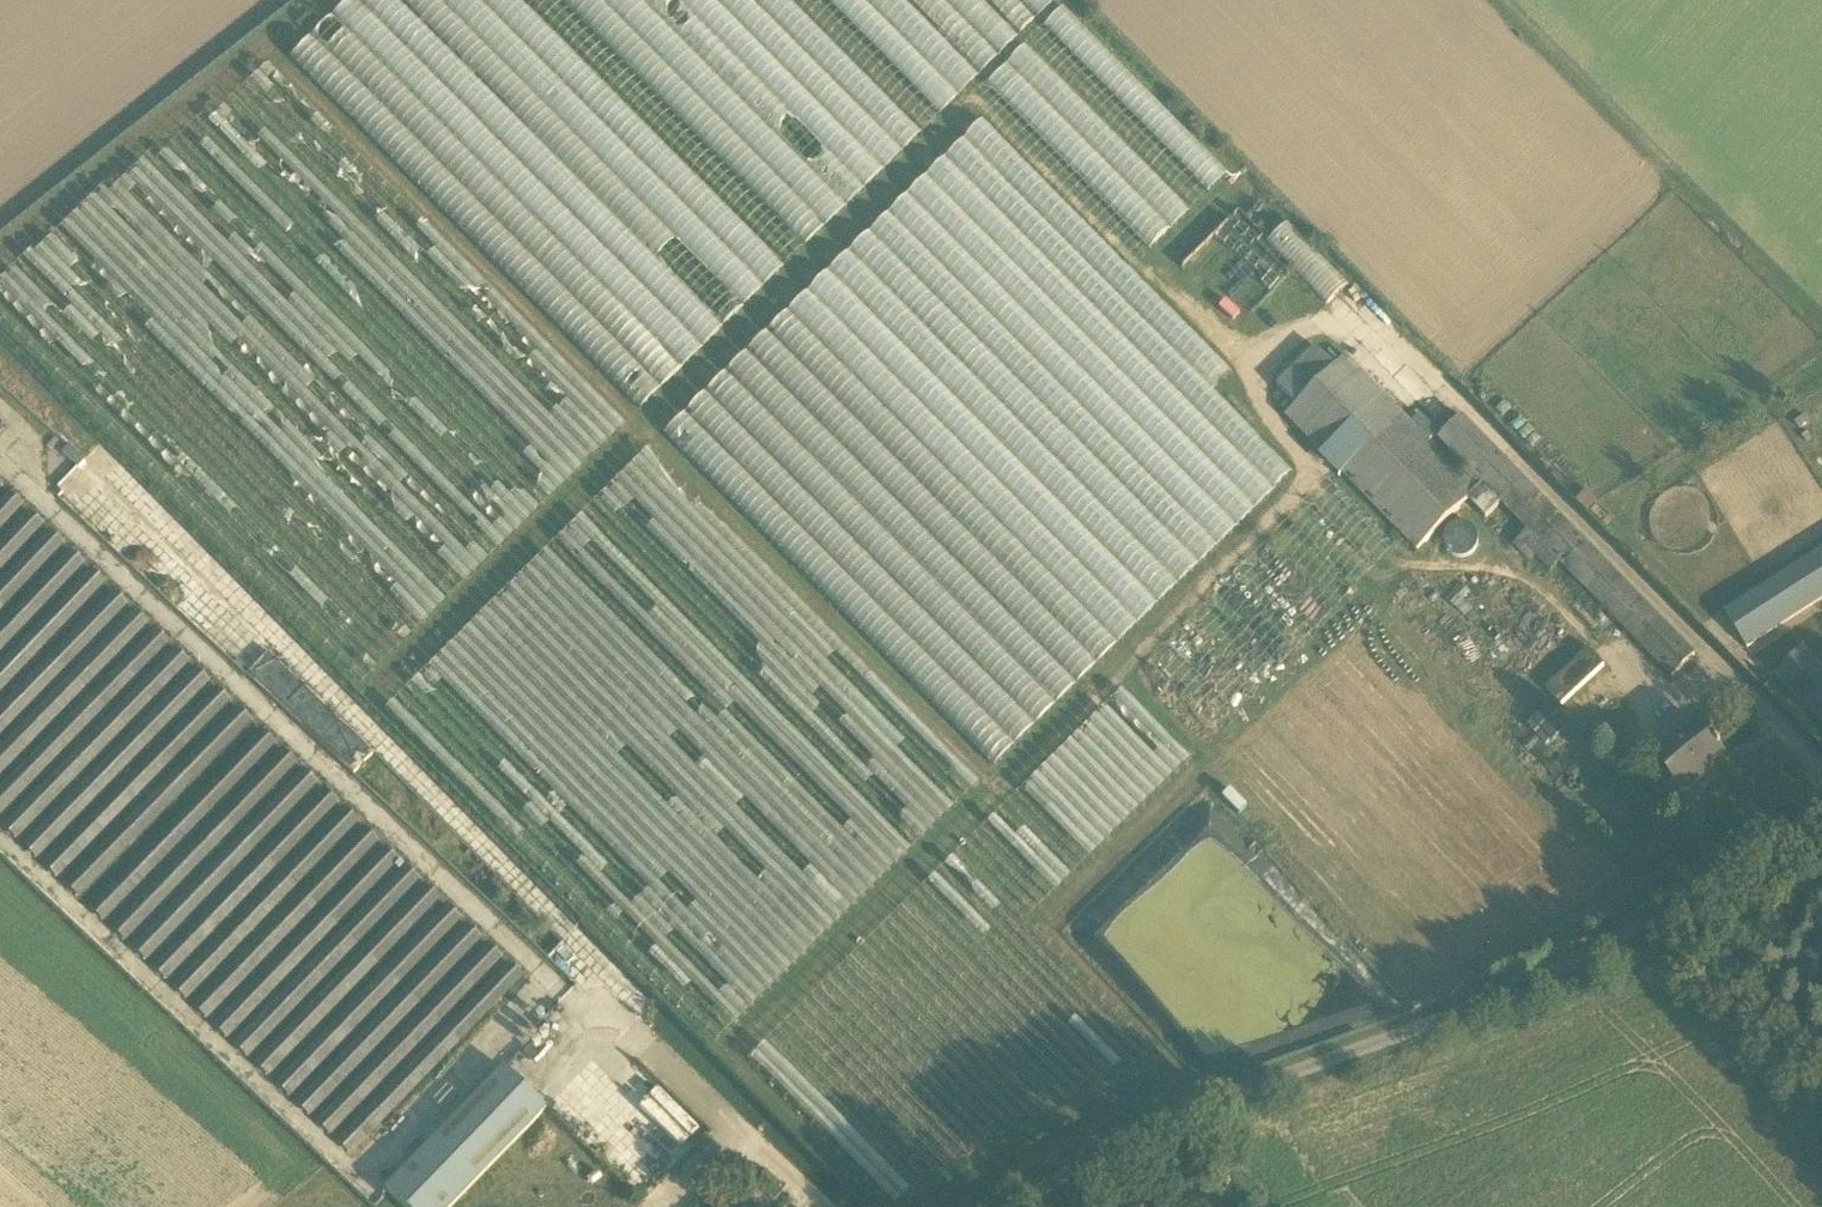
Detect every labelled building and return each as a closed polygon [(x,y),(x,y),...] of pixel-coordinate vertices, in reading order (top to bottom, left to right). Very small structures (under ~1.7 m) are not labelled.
[(296,51),(437,213),(459,194),(441,141),(460,141),(454,126),(474,119),(475,83),(462,68),(479,42),(484,58),(485,24),(535,8),(553,20),(566,0),(358,0),(337,18),(349,32),(335,43),(306,43),(296,51)] [(938,117),(1056,3),(1053,0),(825,0),(938,117)] [(987,83),(1150,251),(1228,175),(1065,7),(987,83)] [(743,306),(920,136),(803,14),(806,29),(807,29),(819,79),(809,88),(812,92),(746,155),(626,184),(630,198),(605,204),(588,187),(594,210),(582,213),(575,206),(561,219),(537,225),(536,225),(545,262),(490,205),(502,252),(480,230),(474,236),(640,410),(726,328),(658,258),(678,239),(743,306)] [(333,17),(316,36),(329,48),(346,29),(333,17)] [(1267,242),(1327,305),(1346,287),(1286,224),(1267,242)] [(1421,415),(1411,424),(1347,357),(1337,366),(1317,346),(1278,384),(1298,405),(1287,415),(1418,550),(1468,501),(1477,492),(1472,487),(1430,443),(1439,434),(1421,415)] [(1440,439),(1479,480),(1502,458),(1462,417),(1440,439)] [(17,513),(0,482),(0,530),(17,513)] [(480,530),(499,548),(546,501),(532,487),(520,499),(516,495),(480,530)] [(517,981),(49,534),(39,539),(36,512),(0,532),(0,756),(79,712),(89,731),(107,713),(108,717),(111,714),(242,839),(226,856),(230,900),(254,923),(263,938),(216,943),(208,850),(146,884),(143,854),(92,907),(351,1154),(517,981)] [(1759,592),(1725,614),(1747,647),(1780,626),(1821,599),(1821,551),(1759,592)] [(1210,603),(1190,622),(1256,692),(1276,673),(1210,603)] [(1804,648),(1776,677),(1821,723),(1821,666),(1804,648)] [(1602,668),(1586,650),(1544,690),(1560,707),(1602,668)] [(1717,746),(1701,725),(1658,759),(1670,775),(1651,790),(1665,807),(1705,776),(1702,773),(1725,755),(1721,750),(1722,749),(1719,744),(1717,746)] [(75,895),(8,773),(0,765),(0,824),(75,895)] [(1050,897),(1163,785),(1140,789),(1130,778),(1119,788),(1121,799),(1106,814),(1106,815),(1093,829),(1064,833),(1067,851),(1058,841),(1045,843),(1047,855),(1033,869),(1035,880),(1040,885),(998,891),(1001,908),(1030,903),(1034,900),(1050,897)] [(402,1206),(454,1206),(547,1110),(503,1067),(385,1190),(402,1206)] [(949,1138),(960,1157),(1049,1106),(1033,1077),(1008,1092),(1003,1083),(987,1093),(988,1095),(968,1107),(972,1113),(960,1119),(965,1128),(949,1138)]
